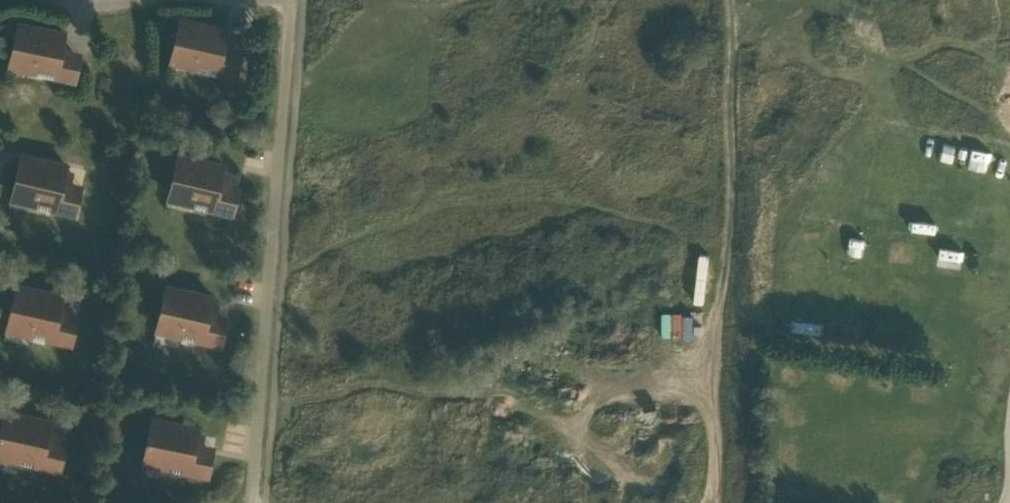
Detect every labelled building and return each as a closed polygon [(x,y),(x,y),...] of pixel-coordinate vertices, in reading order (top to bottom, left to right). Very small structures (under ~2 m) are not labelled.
[(171,59),(170,64),(194,70),(234,79),(240,55),(222,51),(223,45),(226,33),(226,30),(226,29),(194,22),(193,25),(179,22),(171,59)] [(10,63),(9,68),(33,74),(73,82),(78,58),(60,54),(61,48),(64,35),(64,33),(32,26),(31,30),(17,27),(15,36),(10,63)] [(12,195),(10,201),(35,207),(75,216),(80,192),(68,189),(69,183),(72,173),(66,171),(67,166),(35,159),(34,162),(20,158),(12,195)] [(168,194),(167,201),(191,206),(232,216),(237,192),(225,189),(226,182),(229,173),(223,171),(223,169),(224,166),(192,158),(191,161),(177,158),(168,194)] [(688,279),(688,299),(712,300),(713,280),(688,279)] [(7,325),(6,331),(30,337),(70,346),(76,322),(63,319),(65,312),(67,303),(61,301),(62,296),(30,289),(30,292),(15,288),(7,325)] [(157,326),(155,332),(180,338),(220,347),(226,323),(213,320),(215,314),(217,304),(211,302),(211,300),(212,297),(180,290),(179,293),(165,289),(157,326)] [(64,447),(52,445),(55,429),(49,427),(50,422),(18,415),(18,418),(4,415),(0,431),(0,452),(20,456),(19,463),(59,472),(64,447)] [(197,434),(198,428),(166,422),(165,425),(151,422),(143,458),(168,463),(167,470),(207,478),(212,454),(200,451),(203,435),(197,434)]
